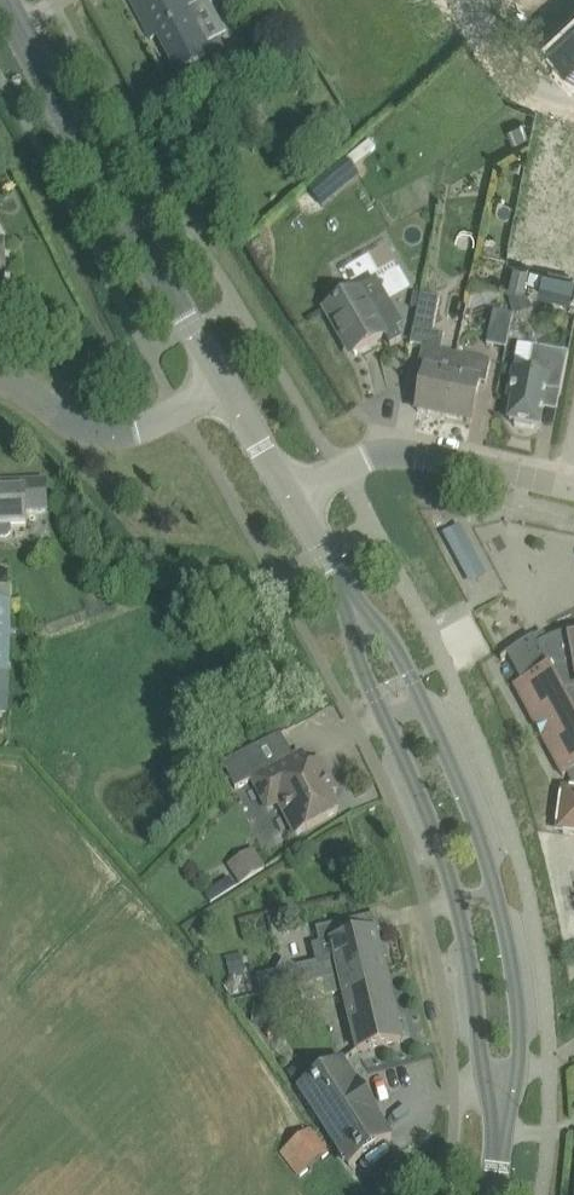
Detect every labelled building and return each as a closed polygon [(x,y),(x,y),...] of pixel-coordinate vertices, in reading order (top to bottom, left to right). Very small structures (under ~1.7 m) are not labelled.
[(181,79),(219,59),(192,7),(199,3),(198,0),(130,0),(151,39),(158,35),(181,79)] [(553,41),(573,64),(573,28),(571,25),(553,41)] [(345,157),(306,190),(319,205),(321,208),(360,175),(356,171),(345,158),(345,157)] [(325,310),(336,329),(339,327),(354,354),(386,335),(391,344),(402,338),(396,328),(402,324),(386,295),(369,305),(361,290),(325,310)] [(414,328),(432,332),(439,298),(421,294),(414,328)] [(487,343),(505,347),(512,315),(494,312),(487,343)] [(561,394),(569,353),(533,347),(528,373),(515,371),(509,398),(514,399),(510,421),(515,422),(515,426),(533,430),(534,426),(540,427),(547,391),(561,394)] [(417,411),(445,416),(457,354),(423,348),(418,370),(425,371),(417,411)] [(445,416),(472,422),(480,383),(486,384),(491,361),(457,354),(445,416)] [(8,537),(11,532),(11,527),(27,527),(26,512),(48,512),(47,481),(24,482),(24,485),(1,486),(1,494),(0,494),(0,537),(8,537)] [(439,534),(464,585),(484,576),(458,524),(439,534)] [(9,674),(12,601),(0,600),(0,673),(9,674)] [(573,639),(571,631),(563,634),(552,638),(539,645),(535,637),(519,647),(506,655),(522,682),(514,686),(569,788),(560,795),(557,824),(563,833),(573,834),(573,639)] [(238,789),(253,782),(268,809),(279,803),(296,835),(339,812),(323,780),(329,776),(321,761),(310,767),(302,754),(272,770),(258,744),(224,761),(238,789)] [(225,864),(237,885),(265,869),(252,848),(225,864)] [(361,971),(364,981),(387,976),(376,931),(362,935),(358,919),(317,929),(320,945),(315,946),(319,964),(258,979),(262,996),(300,986),(323,981),(323,980),(361,971)] [(242,955),(227,959),(231,975),(246,972),(242,955)] [(344,991),(359,1051),(402,1040),(387,976),(364,981),(361,971),(323,980),(323,981),(300,986),(303,1001),(344,991)] [(301,1089),(350,1166),(393,1138),(379,1116),(380,1115),(359,1083),(358,1083),(343,1061),(301,1089)] [(280,1152),(301,1176),(329,1153),(308,1128),(280,1152)]
